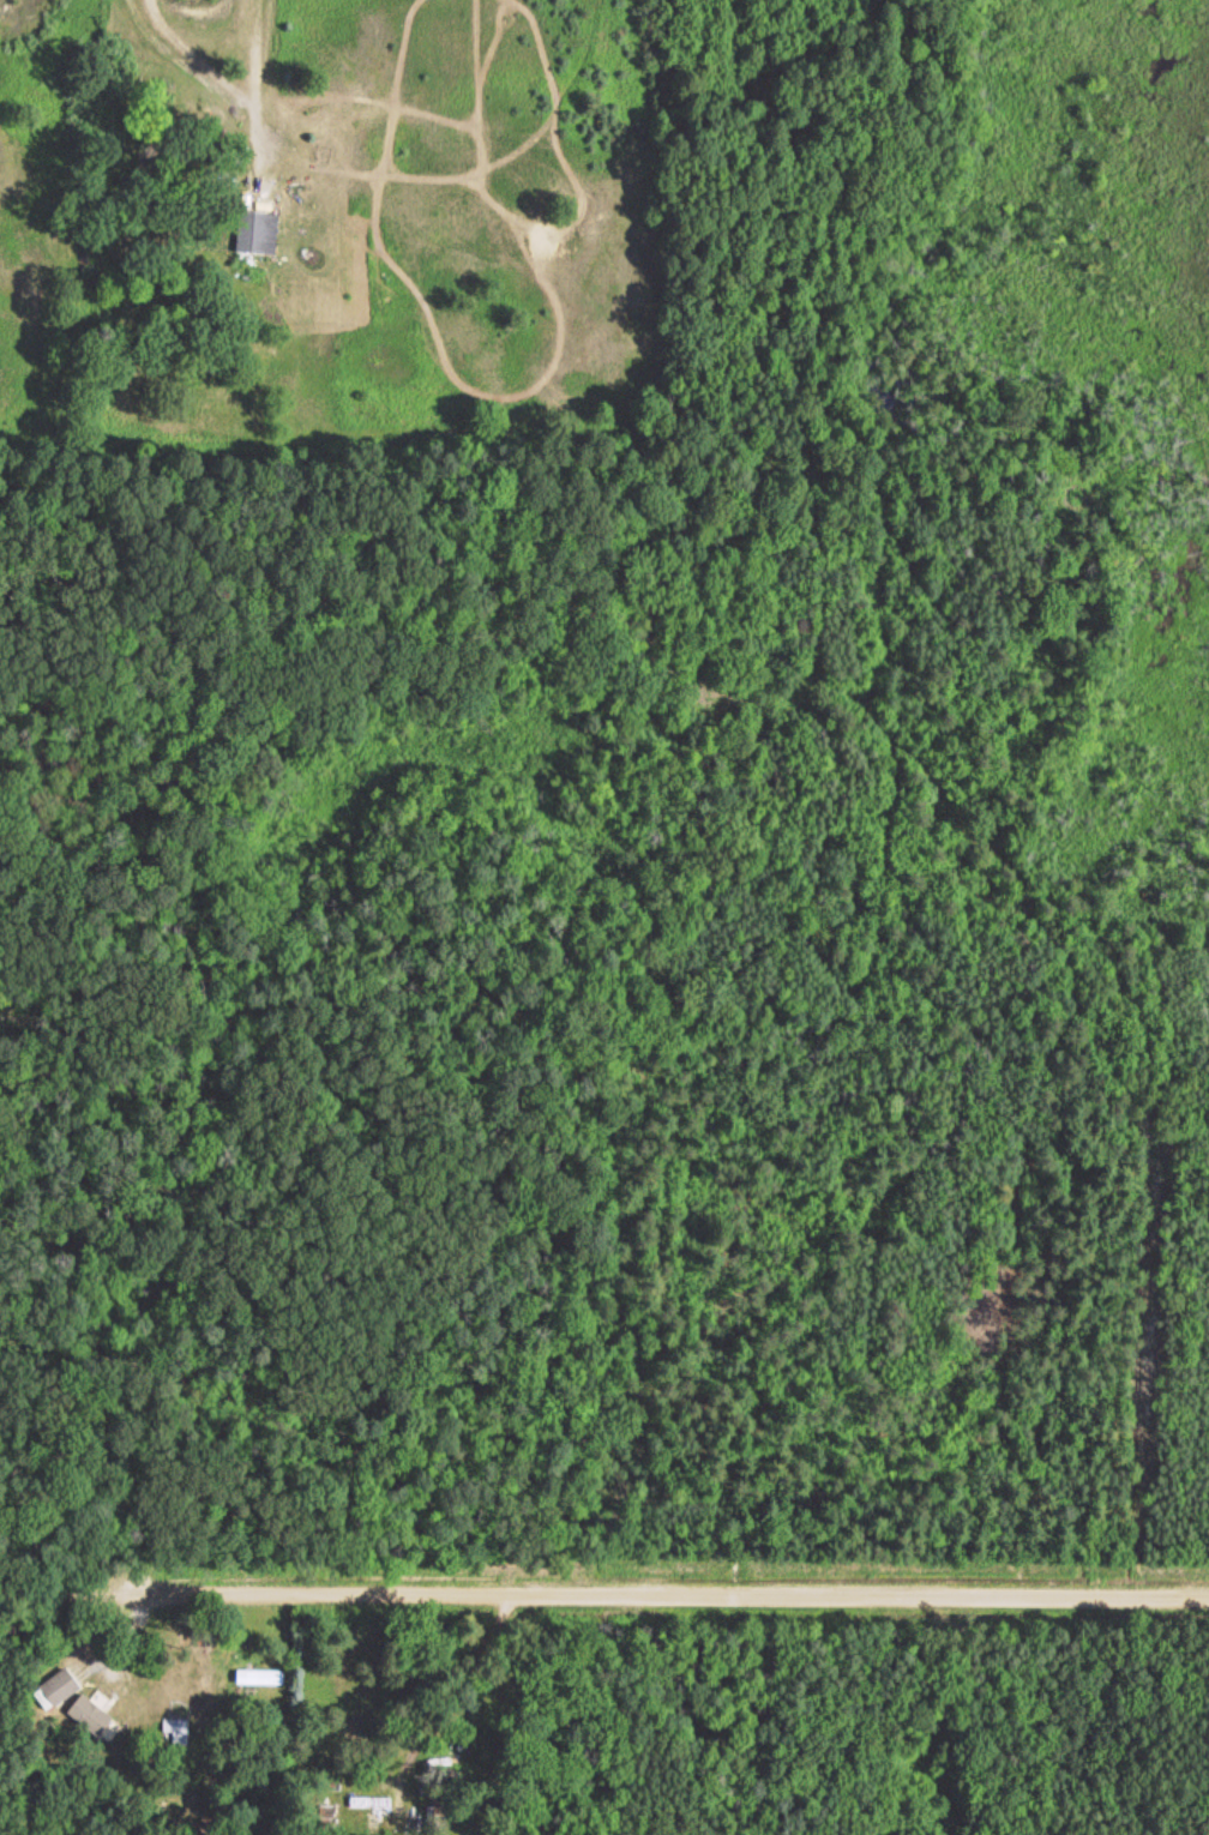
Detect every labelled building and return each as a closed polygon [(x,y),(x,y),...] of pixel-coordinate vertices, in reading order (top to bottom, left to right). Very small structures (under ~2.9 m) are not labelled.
[(239,255),(280,255),(280,213),(239,213),(239,255)] [(60,1704),(82,1684),(67,1667),(45,1688),(60,1704)] [(285,1672),(248,1672),(248,1685),(285,1685),(285,1672)] [(67,1711),(100,1740),(118,1719),(85,1690),(67,1711)] [(391,1797),(352,1796),(352,1807),(391,1808),(391,1797)] [(429,1807),(430,1822),(445,1822),(444,1806),(429,1807)]
